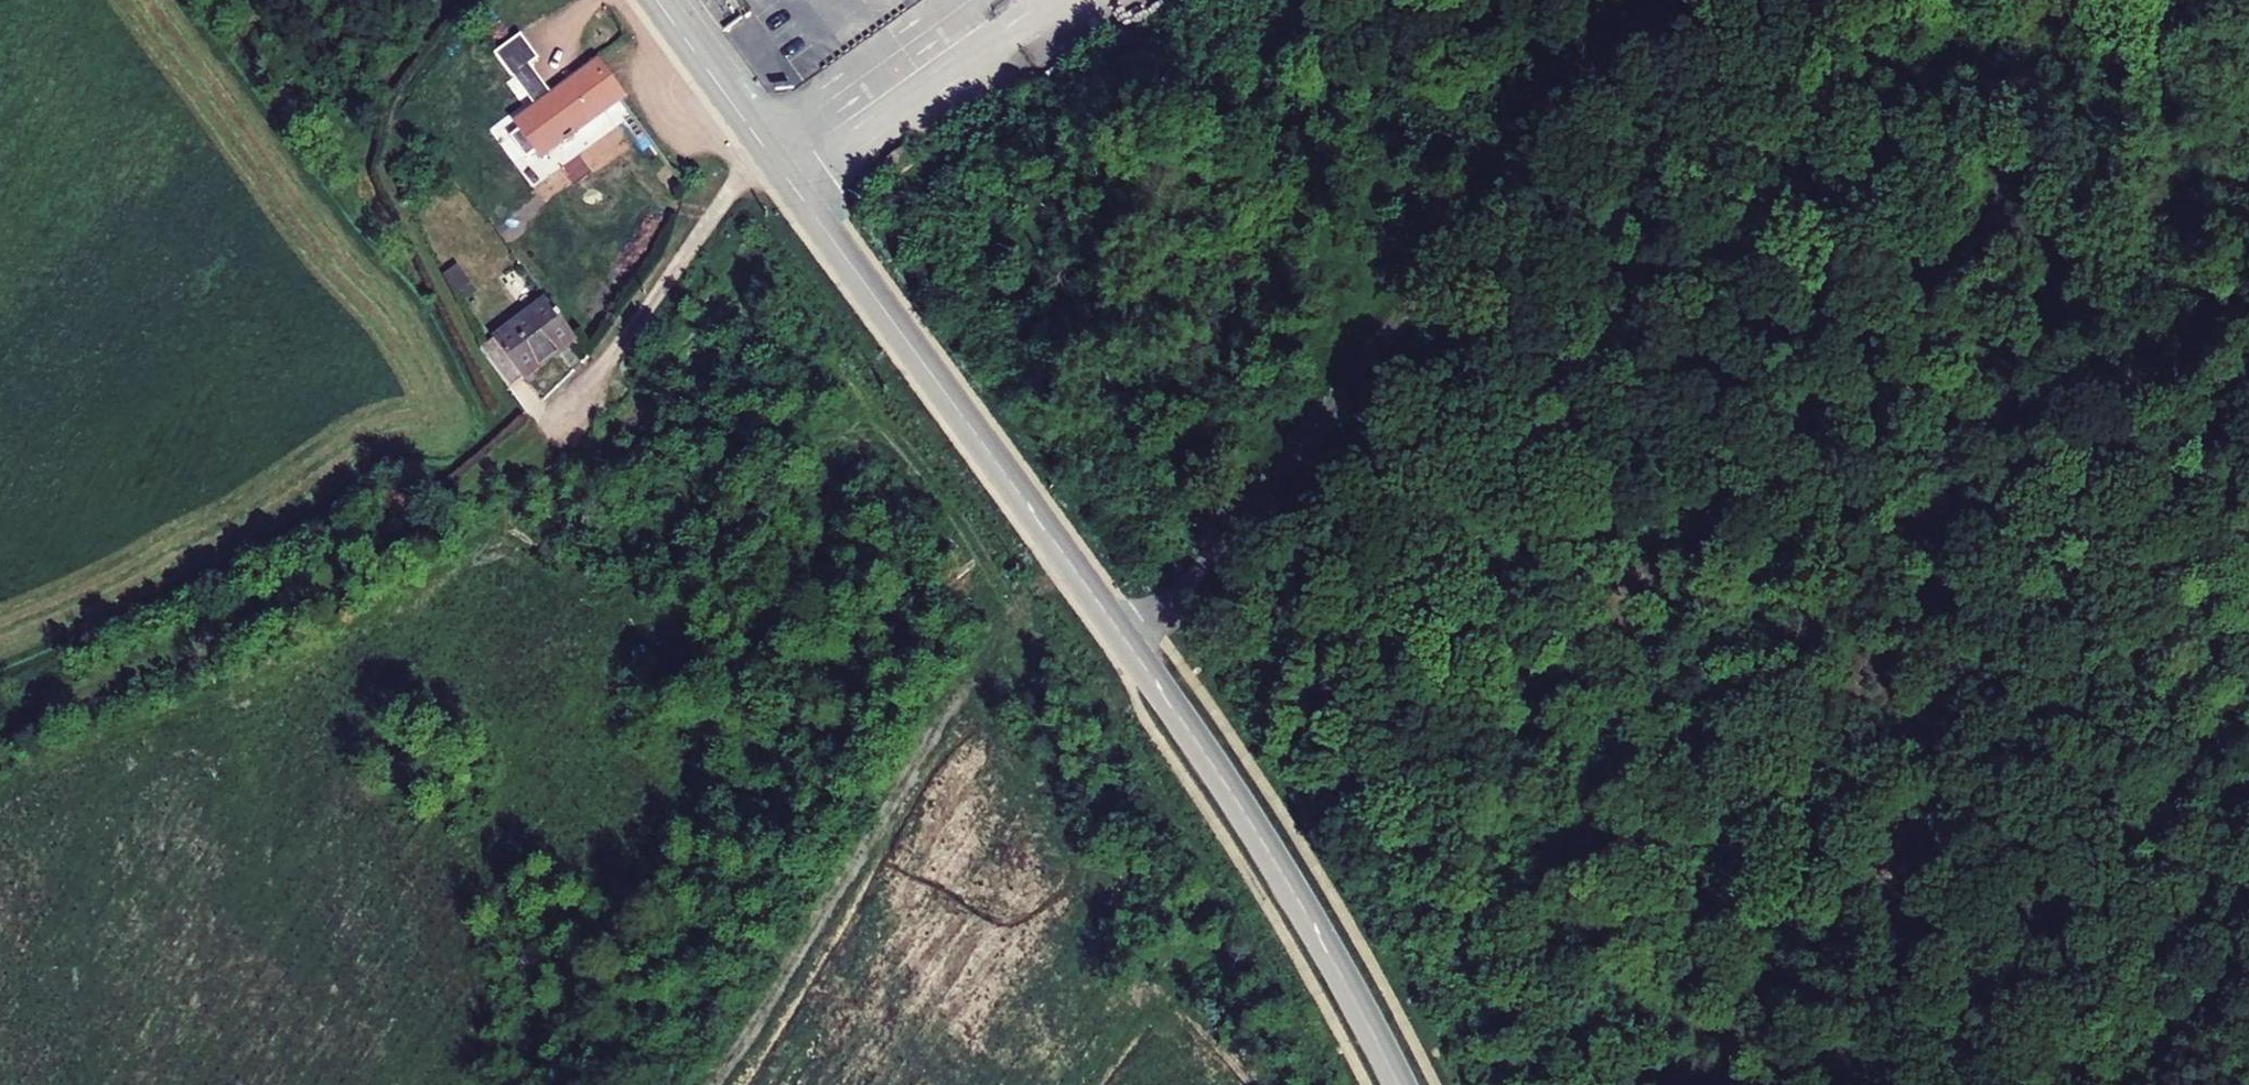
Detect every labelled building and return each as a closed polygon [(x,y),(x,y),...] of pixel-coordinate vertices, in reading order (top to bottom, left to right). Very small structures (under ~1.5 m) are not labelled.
[(515,36),(486,59),(506,84),(535,61),(515,36)] [(535,61),(506,84),(528,111),(556,87),(535,61)] [(528,111),(510,125),(539,161),(611,104),(581,68),(556,87),(528,111)] [(562,332),(534,291),(485,325),(514,366),(562,332)]
